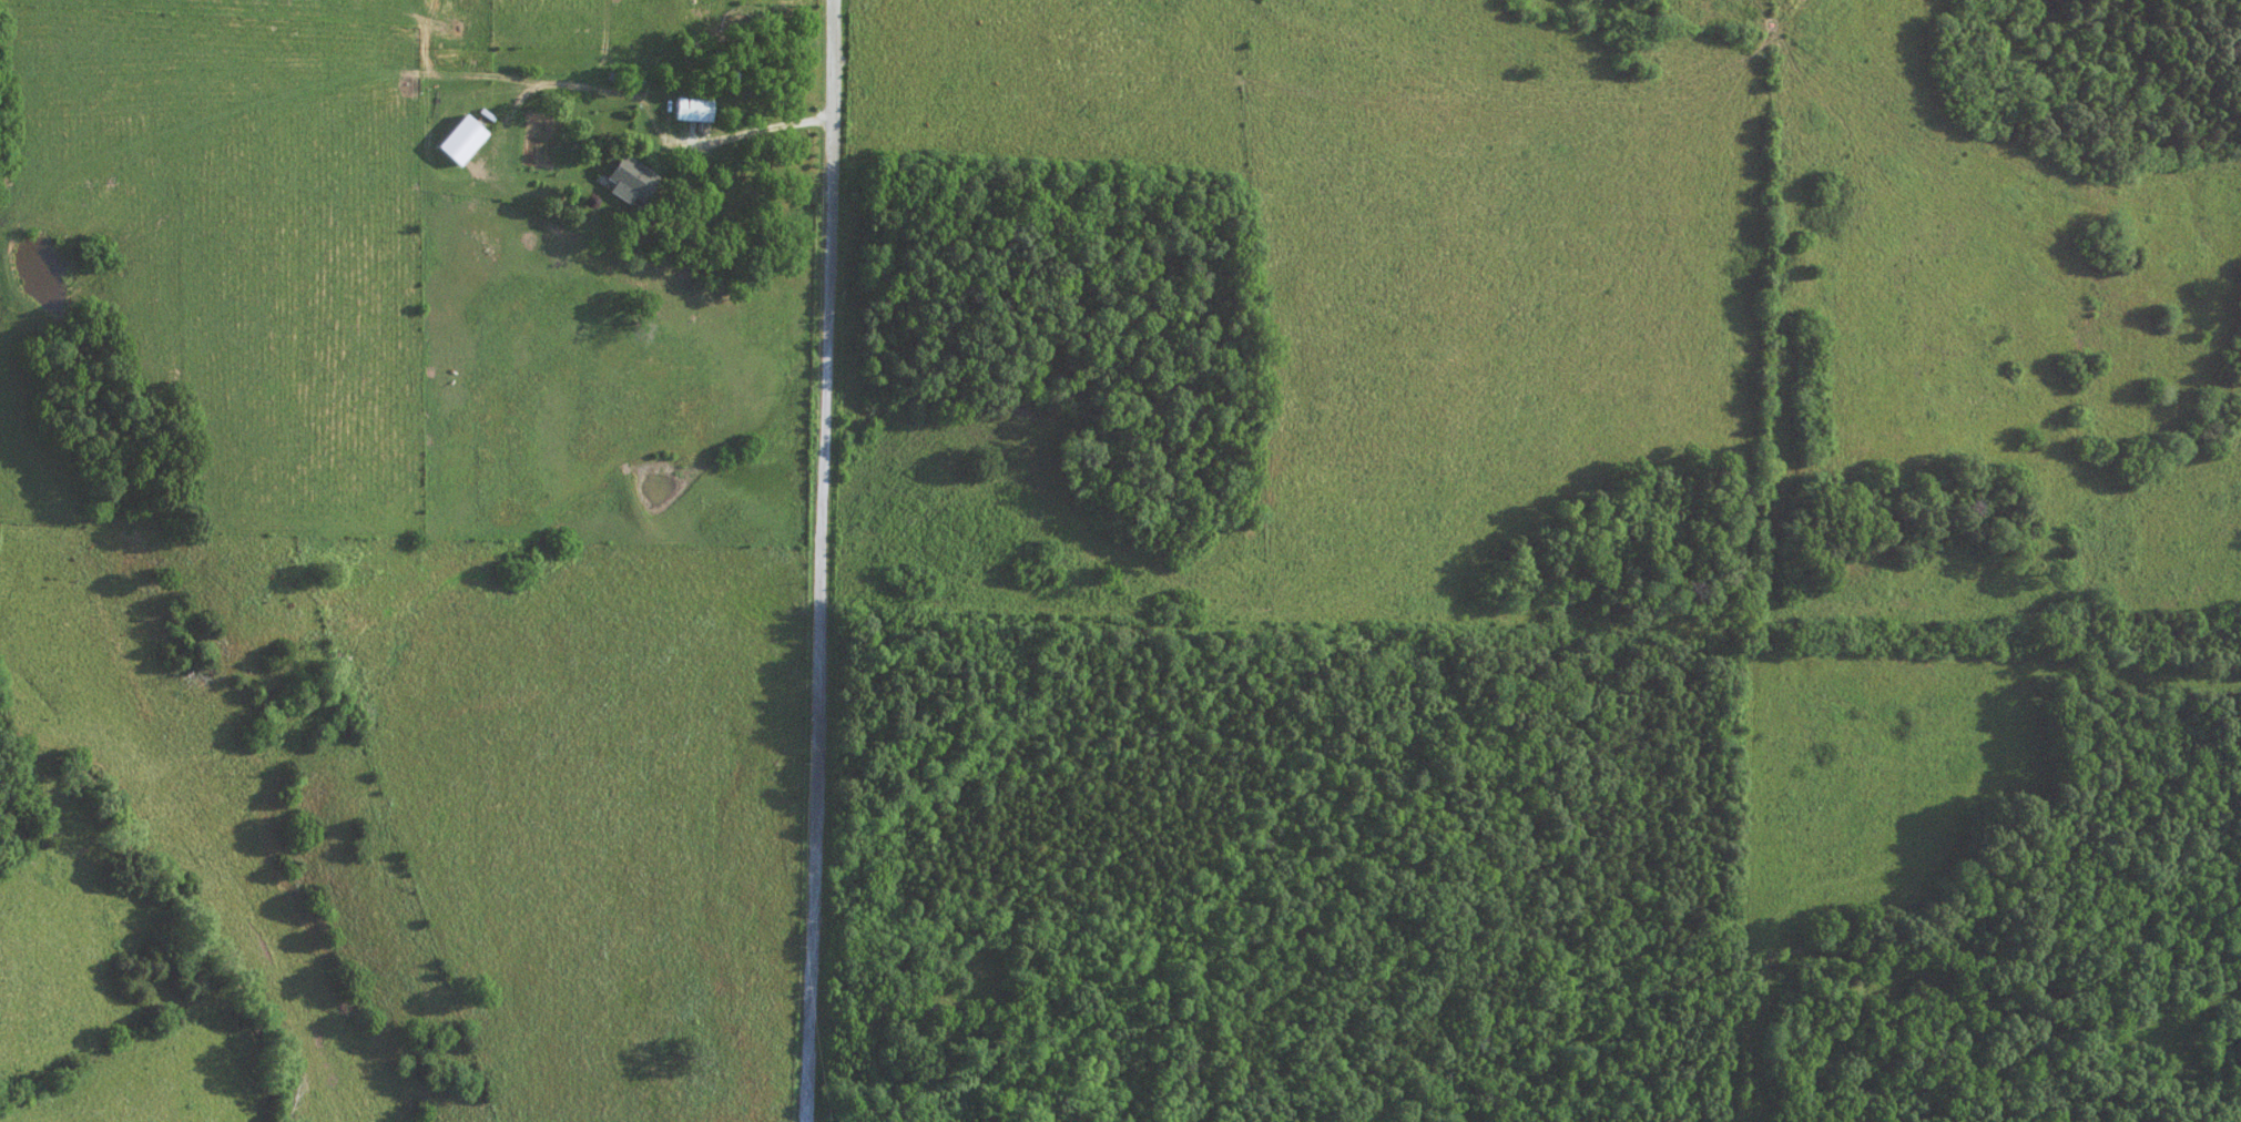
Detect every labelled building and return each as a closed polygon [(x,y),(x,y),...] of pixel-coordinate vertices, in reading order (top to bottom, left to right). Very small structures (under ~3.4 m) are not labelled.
[(714,121),(715,98),(678,97),(677,120),(714,121)] [(607,177),(646,203),(663,178),(623,152),(607,177)]
